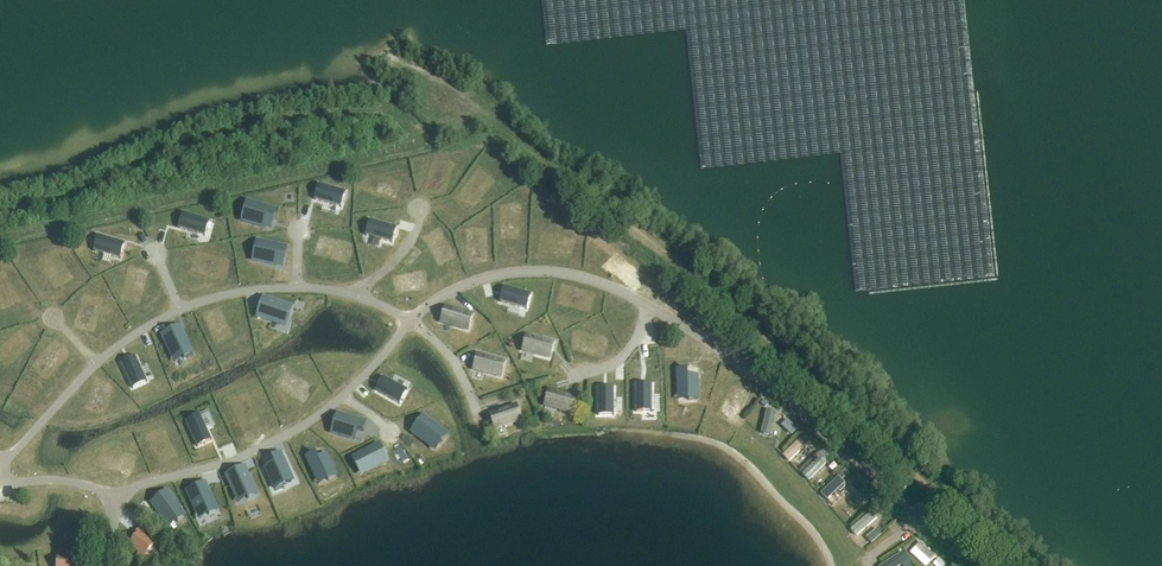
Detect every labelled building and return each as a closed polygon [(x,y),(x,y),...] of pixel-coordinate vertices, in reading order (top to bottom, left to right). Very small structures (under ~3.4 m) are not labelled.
[(315,184),(309,203),(341,214),(348,195),(315,184)] [(272,231),(278,209),(247,201),(241,222),(272,231)] [(183,214),(179,229),(202,235),(206,220),(183,214)] [(366,236),(367,237),(389,243),(393,244),(397,228),(370,221),(366,235),(366,236)] [(119,259),(123,244),(99,238),(95,253),(119,259)] [(283,268),(289,247),(258,239),(253,261),(283,268)] [(504,287),(499,303),(526,310),(531,295),(504,287)] [(287,327),(294,306),(264,297),(257,318),(287,327)] [(451,310),(446,308),(441,323),(469,331),(473,317),(455,311),(455,310),(451,308),(451,310)] [(181,325),(161,334),(174,363),(194,354),(181,325)] [(523,352),(550,360),(555,345),(536,340),(537,338),(533,337),(532,338),(527,337),(523,352)] [(483,357),(477,355),(473,370),(501,378),(505,363),(487,358),(487,356),(483,355),(483,357)] [(136,358),(122,364),(133,390),(147,383),(136,358)] [(686,370),(677,370),(678,397),(687,396),(687,401),(697,400),(696,376),(686,377),(686,370)] [(400,405),(408,391),(384,378),(376,392),(400,405)] [(652,413),(652,385),(636,385),(636,413),(652,413)] [(735,402),(741,405),(746,397),(731,387),(716,410),(726,416),(735,402)] [(597,389),(598,417),(614,417),(614,389),(597,389)] [(555,393),(550,391),(545,406),(573,414),(577,399),(559,394),(559,392),(555,391),(555,393)] [(495,413),(490,415),(495,430),(522,421),(517,406),(499,412),(499,411),(495,412),(495,413)] [(760,407),(756,411),(761,417),(766,413),(760,407)] [(200,416),(186,422),(197,448),(211,441),(200,416)] [(367,424),(360,422),(342,416),(339,426),(335,424),(332,434),(355,440),(358,431),(364,433),(367,424)] [(424,417),(413,429),(436,452),(448,439),(424,417)] [(801,442),(806,446),(811,441),(806,437),(801,442)] [(386,448),(354,458),(360,476),(391,466),(386,448)] [(819,455),(824,461),(829,456),(824,450),(819,455)] [(265,469),(273,486),(275,490),(286,486),(284,482),(293,477),(285,460),(282,454),(273,458),(276,464),(265,469)] [(315,454),(307,458),(318,482),(326,477),(328,481),(337,477),(327,456),(318,460),(315,454)] [(801,474),(809,482),(826,463),(818,456),(801,474)] [(246,467),(226,476),(239,505),(259,496),(246,467)] [(840,476),(845,481),(849,476),(844,472),(840,476)] [(840,477),(819,491),(824,499),(845,486),(840,477)] [(206,483),(186,492),(199,521),(220,511),(206,483)] [(173,495),(156,501),(169,535),(185,529),(173,495)] [(880,505),(874,510),(878,515),(884,510),(880,505)] [(143,560),(154,545),(143,536),(146,533),(140,529),(136,533),(138,535),(130,546),(140,553),(137,556),(143,560)] [(902,553),(882,565),(910,565),(902,553)] [(77,559),(59,557),(58,565),(76,565),(77,559)]
